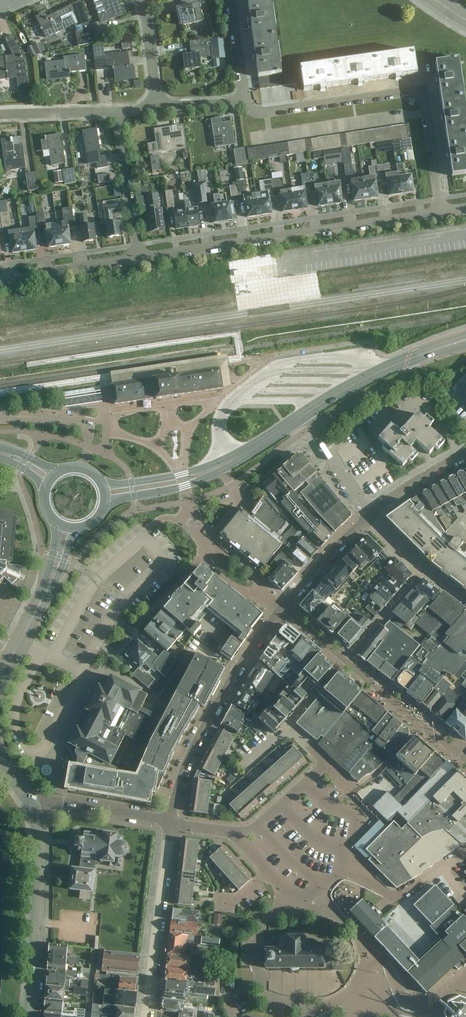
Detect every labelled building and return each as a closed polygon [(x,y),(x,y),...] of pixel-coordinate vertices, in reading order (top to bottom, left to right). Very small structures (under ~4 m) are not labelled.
[(96,35),(109,31),(106,21),(123,14),(118,0),(93,0),(101,22),(93,24),(96,35)] [(199,0),(184,0),(185,6),(176,7),(177,13),(180,13),(183,25),(198,22),(203,21),(199,0)] [(276,36),(271,0),(255,0),(248,1),(250,17),(248,17),(248,23),(251,23),(253,39),(276,36)] [(45,13),(36,17),(46,37),(74,24),(75,27),(78,44),(78,46),(93,43),(89,21),(88,18),(78,22),(75,17),(73,12),(70,13),(67,7),(54,13),(54,15),(52,16),(51,15),(47,17),(45,13)] [(12,35),(5,38),(13,55),(0,56),(0,80),(17,78),(18,86),(18,92),(29,91),(29,85),(25,53),(21,54),(12,35)] [(276,36),(253,39),(255,55),(253,55),(254,61),(256,61),(259,78),(265,77),(271,76),(277,75),(282,74),(276,36)] [(191,54),(183,55),(185,70),(201,68),(200,57),(212,56),(210,39),(190,41),(191,54)] [(39,44),(33,47),(36,55),(43,51),(39,44)] [(32,57),(36,55),(32,45),(27,47),(32,57)] [(128,52),(104,55),(103,45),(93,46),(95,56),(96,70),(114,68),(115,82),(135,80),(133,65),(129,66),(128,52)] [(376,56),(379,80),(395,78),(395,80),(402,79),(401,77),(417,74),(414,51),(376,56)] [(86,70),(84,54),(64,57),(64,60),(45,63),(47,81),(71,78),(70,72),(86,70)] [(364,82),(379,80),(376,56),(338,62),(342,85),(358,83),(358,86),(364,85),(364,82)] [(441,101),(465,97),(459,59),(435,63),(438,79),(435,79),(436,85),(439,85),(441,101)] [(326,88),(342,85),(338,62),(300,67),(304,91),(320,89),(320,91),(326,90),(326,88)] [(465,135),(465,107),(465,97),(441,101),(443,116),(441,117),(442,123),(444,122),(447,138),(465,135)] [(221,122),(221,118),(211,120),(216,148),(235,145),(232,122),(222,123),(222,122),(221,122)] [(179,133),(171,134),(171,128),(161,129),(156,130),(156,135),(157,143),(149,145),(150,154),(174,150),(187,148),(185,135),(179,136),(179,133)] [(106,155),(101,156),(97,129),(83,131),(89,164),(97,163),(98,169),(108,167),(106,155)] [(50,156),(52,166),(66,164),(61,134),(45,137),(45,140),(42,141),(43,151),(52,150),(52,155),(50,156)] [(447,138),(449,154),(446,155),(447,160),(450,160),(452,176),(465,174),(465,135),(447,138)] [(26,168),(21,138),(2,140),(7,171),(26,168)] [(394,154),(412,151),(413,151),(411,139),(405,140),(399,141),(394,142),(392,142),(394,154)] [(247,163),(245,148),(234,149),(236,165),(247,163)] [(342,159),(340,149),(324,151),(325,162),(342,159)] [(153,170),(162,169),(161,154),(152,155),(153,170)] [(344,163),(346,176),(354,174),(352,162),(344,163)] [(398,173),(398,174),(391,175),(389,164),(379,166),(381,182),(387,181),(390,196),(401,194),(398,173)] [(398,173),(401,194),(413,192),(410,172),(404,173),(403,164),(396,165),(398,174),(398,173)] [(376,183),(381,182),(379,166),(378,166),(372,167),(369,168),(370,178),(363,179),(366,200),(378,198),(376,183)] [(76,183),(74,169),(63,171),(65,185),(76,183)] [(199,182),(202,203),(209,202),(205,170),(197,171),(199,182)] [(54,172),(56,183),(63,182),(61,171),(54,172)] [(39,189),(36,172),(26,174),(29,191),(39,189)] [(99,184),(111,182),(109,174),(98,176),(99,184)] [(310,192),(309,182),(307,174),(301,175),(303,188),(292,189),(295,210),(307,208),(304,193),(310,192)] [(238,195),(247,194),(245,177),(236,179),(237,185),(238,195)] [(295,210),(292,189),(284,191),(282,178),(272,180),(274,197),(281,196),(283,212),(295,210)] [(354,201),(366,200),(363,179),(351,181),(354,201)] [(269,198),(274,197),(272,180),(264,181),(266,193),(256,194),(259,216),(271,214),(269,198)] [(309,182),(310,192),(316,192),(318,207),(330,205),(327,184),(316,186),(315,181),(309,182)] [(196,204),(202,203),(199,182),(193,183),(196,204)] [(330,205),(342,203),(339,182),(327,184),(330,205)] [(232,196),(238,195),(237,185),(230,186),(232,196)] [(165,191),(168,208),(175,207),(173,190),(165,191)] [(220,195),(224,222),(236,220),(233,203),(227,204),(225,194),(220,195)] [(248,218),(259,216),(256,194),(244,196),(248,218)] [(162,209),(160,209),(158,195),(146,196),(148,211),(147,211),(149,227),(148,227),(149,233),(155,232),(155,231),(164,230),(163,223),(164,223),(163,215),(162,209)] [(220,195),(214,196),(215,206),(209,207),(212,223),(224,222),(220,195)] [(176,229),(187,227),(184,202),(180,203),(181,211),(173,212),(176,229)] [(184,202),(187,227),(199,225),(197,209),(190,210),(189,202),(184,202)] [(120,222),(113,223),(112,214),(119,213),(118,205),(104,207),(106,224),(108,238),(122,236),(120,222)] [(75,228),(72,207),(62,209),(65,223),(56,224),(60,246),(71,245),(68,229),(75,228)] [(1,221),(2,227),(11,226),(10,212),(0,213),(1,221)] [(60,246),(56,224),(45,226),(44,213),(36,214),(37,217),(38,229),(39,229),(39,234),(46,233),(49,248),(60,246)] [(88,225),(87,215),(74,217),(75,227),(81,226),(83,242),(96,241),(94,224),(88,225)] [(33,229),(38,229),(37,217),(29,218),(30,230),(21,231),(24,252),(36,250),(33,229)] [(12,253),(24,252),(21,231),(9,233),(12,253)] [(179,375),(182,394),(223,388),(220,369),(179,375)] [(153,379),(156,398),(156,400),(182,396),(182,394),(179,375),(153,379)] [(463,392),(465,388),(465,378),(458,387),(463,392)] [(115,404),(156,398),(153,379),(112,385),(115,404)] [(102,386),(65,391),(66,406),(103,401),(102,386)] [(442,440),(431,431),(429,429),(431,426),(417,414),(400,433),(391,425),(379,440),(385,445),(382,448),(403,466),(415,452),(414,451),(419,445),(430,454),(442,440)] [(308,534),(321,548),(327,542),(327,541),(333,534),(320,521),(318,524),(297,499),(299,498),(298,497),(300,494),(334,532),(353,516),(320,477),(320,478),(316,473),(317,473),(310,465),(302,455),(299,455),(297,455),(270,479),(263,486),(278,503),(280,502),(302,527),(309,533),(308,534)] [(464,470),(455,475),(465,493),(465,494),(465,474),(464,470)] [(459,497),(465,493),(455,475),(446,479),(461,504),(462,507),(465,505),(465,504),(462,497),(460,498),(459,497)] [(459,505),(461,504),(446,479),(438,484),(449,502),(453,500),(457,506),(459,505)] [(453,510),(449,502),(438,484),(429,489),(440,507),(445,505),(449,512),(453,510)] [(452,526),(440,507),(429,489),(420,494),(432,512),(436,509),(440,516),(442,514),(443,516),(440,518),(447,530),(452,526)] [(445,534),(432,514),(433,513),(432,512),(420,494),(391,515),(390,522),(432,564),(446,575),(465,591),(465,555),(459,549),(464,543),(456,537),(452,541),(445,534)] [(286,522),(279,517),(263,498),(264,497),(263,496),(251,514),(253,515),(251,517),(241,509),(222,533),(220,533),(221,540),(224,540),(258,568),(261,564),(264,567),(283,544),(287,546),(290,542),(299,531),(295,525),(284,535),(282,537),(277,534),(287,521),(286,522)] [(6,578),(13,585),(18,579),(20,580),(21,578),(22,575),(20,574),(21,566),(10,565),(10,563),(11,563),(11,562),(12,562),(16,516),(15,516),(15,515),(7,513),(0,513),(0,584),(6,578)] [(371,562),(383,551),(368,535),(356,547),(370,561),(371,562)] [(296,547),(310,559),(318,551),(304,538),(300,543),(298,542),(298,541),(294,538),(291,542),(296,547)] [(296,547),(291,542),(290,542),(287,546),(288,547),(292,551),(288,555),(302,568),(310,559),(296,547)] [(364,573),(368,568),(365,565),(370,561),(356,547),(348,555),(359,566),(358,567),(357,568),(360,570),(361,570),(364,573)] [(380,565),(388,556),(384,552),(376,561),(380,565)] [(288,566),(292,562),(281,553),(268,568),(269,569),(273,563),(279,568),(269,579),(282,591),(297,573),(288,566)] [(349,577),(351,578),(355,582),(359,578),(353,572),(357,568),(358,567),(347,556),(337,565),(337,566),(349,577)] [(403,586),(408,580),(413,575),(395,558),(385,568),(403,586)] [(263,615),(251,605),(202,566),(164,610),(194,636),(201,628),(197,625),(211,609),(242,634),(237,642),(232,637),(220,654),(231,661),(252,630),(251,629),(263,615)] [(325,580),(338,592),(343,588),(351,578),(349,577),(337,566),(336,566),(336,567),(325,580)] [(394,595),(402,587),(388,575),(381,584),(394,595)] [(420,617),(429,607),(427,606),(439,593),(423,579),(402,603),(420,617)] [(338,592),(325,580),(324,580),(313,592),(325,602),(329,597),(331,595),(333,597),(338,592)] [(361,585),(367,590),(371,585),(365,580),(361,585)] [(394,596),(379,584),(376,589),(372,585),(369,588),(387,604),(394,596)] [(387,604),(369,588),(361,598),(365,601),(366,599),(371,603),(366,608),(376,616),(380,611),(381,612),(387,604)] [(319,623),(331,607),(332,606),(335,603),(329,597),(325,602),(313,592),(300,607),(319,623)] [(440,622),(455,605),(441,594),(416,624),(429,635),(440,621),(440,622)] [(332,606),(331,607),(319,623),(332,634),(345,619),(346,619),(345,618),(350,612),(346,608),(344,610),(337,603),(336,604),(335,603),(332,606)] [(393,613),(395,615),(398,618),(405,623),(404,624),(410,629),(420,618),(418,617),(417,617),(401,604),(393,613)] [(438,643),(464,612),(455,605),(440,622),(440,621),(429,635),(432,637),(438,643)] [(167,652),(176,642),(186,630),(164,610),(145,632),(165,650),(167,652)] [(364,630),(371,622),(357,610),(350,618),(364,630)] [(464,612),(438,643),(441,645),(425,665),(444,677),(448,673),(454,678),(455,677),(465,663),(465,613),(464,612)] [(349,648),(364,630),(350,618),(335,636),(349,648)] [(393,624),(389,621),(384,628),(389,632),(383,641),(367,662),(392,682),(420,646),(400,630),(404,624),(405,623),(398,618),(393,624)] [(293,646),(296,642),(301,636),(286,624),(270,646),(264,654),(271,660),(274,656),(288,643),(293,646)] [(389,632),(384,628),(381,625),(376,631),(360,652),(360,657),(366,662),(383,640),(383,641),(389,632)] [(297,664),(304,670),(319,654),(320,653),(301,636),(293,647),(293,646),(288,643),(274,656),(271,660),(264,654),(259,661),(274,674),(280,679),(297,664)] [(441,645),(438,643),(432,637),(429,641),(426,639),(420,646),(392,682),(405,691),(419,673),(425,665),(441,645)] [(167,652),(165,650),(158,658),(152,653),(152,654),(149,651),(147,647),(145,647),(138,641),(131,649),(130,648),(129,649),(126,653),(126,657),(128,658),(127,659),(128,659),(129,658),(140,668),(143,664),(145,666),(146,665),(154,673),(157,670),(165,677),(177,660),(173,657),(167,652)] [(119,770),(110,765),(125,736),(133,740),(145,718),(138,714),(142,707),(154,714),(157,708),(144,702),(148,696),(139,691),(111,676),(105,689),(99,686),(87,710),(92,713),(83,731),(77,728),(69,744),(77,748),(75,752),(77,759),(76,765),(69,764),(65,790),(151,805),(154,790),(159,790),(174,753),(172,752),(177,743),(179,744),(185,732),(186,732),(193,719),(200,706),(205,708),(225,669),(197,654),(196,655),(190,651),(158,700),(170,706),(150,744),(136,776),(119,773),(119,770)] [(274,733),(280,726),(310,693),(333,667),(319,654),(304,670),(299,675),(289,687),(279,697),(275,701),(273,705),(259,720),(274,733)] [(265,689),(274,674),(259,661),(249,678),(265,689)] [(427,699),(437,686),(444,677),(425,665),(419,673),(421,675),(407,693),(422,705),(427,699)] [(133,675),(148,688),(155,680),(147,674),(145,676),(138,669),(133,675)] [(454,678),(448,673),(444,677),(437,686),(438,686),(423,705),(431,711),(458,680),(455,677),(454,678)] [(353,686),(339,674),(329,685),(328,684),(323,691),(324,691),(296,724),(317,741),(321,736),(324,738),(335,725),(362,692),(354,685),(353,686)] [(249,678),(243,686),(260,697),(262,695),(265,689),(249,678)] [(289,687),(282,681),(274,693),(280,696),(289,687)] [(263,705),(266,700),(260,697),(243,686),(233,703),(247,711),(251,705),(248,702),(252,696),(254,698),(253,699),(263,705)] [(443,721),(458,703),(462,699),(451,689),(446,694),(445,695),(431,711),(443,721)] [(341,768),(342,768),(348,760),(363,742),(371,734),(387,714),(362,692),(335,725),(324,738),(318,745),(341,768)] [(262,695),(260,697),(266,700),(273,705),(275,701),(279,697),(274,693),(271,698),(265,695),(264,696),(262,695)] [(465,739),(465,738),(465,698),(445,722),(465,739)] [(246,714),(231,706),(226,716),(242,725),(244,726),(245,724),(243,723),(245,719),(251,723),(254,718),(246,714)] [(379,738),(393,719),(387,714),(371,734),(363,742),(348,760),(342,768),(349,774),(370,749),(379,738)] [(236,734),(242,725),(226,716),(221,726),(236,734)] [(371,775),(372,774),(392,756),(409,736),(408,732),(393,719),(379,738),(370,749),(349,774),(358,782),(366,776),(371,774),(371,775)] [(255,727),(253,728),(257,733),(263,727),(259,723),(255,727)] [(230,747),(235,737),(219,729),(214,739),(230,747)] [(402,790),(416,775),(435,753),(415,737),(385,769),(401,785),(399,787),(402,790)] [(225,757),(230,747),(214,739),(209,748),(225,757)] [(220,766),(225,757),(209,748),(204,758),(220,766)] [(298,768),(306,761),(294,748),(286,755),(298,768)] [(395,798),(403,807),(415,795),(422,788),(425,784),(431,778),(446,762),(435,753),(416,775),(402,790),(395,798)] [(290,776),(298,768),(286,755),(278,762),(290,776)] [(215,776),(220,766),(204,758),(199,768),(196,773),(200,775),(202,770),(215,776)] [(282,783),(290,776),(278,762),(270,769),(282,783)] [(387,792),(372,807),(388,823),(398,813),(408,823),(408,824),(426,806),(448,783),(453,778),(457,774),(458,773),(458,772),(446,763),(446,762),(431,778),(425,784),(422,788),(415,795),(403,807),(395,798),(394,799),(387,792)] [(230,769),(237,778),(243,774),(236,765),(230,769)] [(274,790),(282,783),(270,769),(262,777),(274,790)] [(210,793),(212,782),(198,780),(200,775),(196,773),(194,779),(193,790),(210,793)] [(394,822),(388,829),(380,821),(354,847),(397,889),(422,874),(422,873),(434,865),(443,859),(443,858),(455,851),(454,850),(463,845),(465,842),(465,779),(458,773),(457,774),(453,778),(448,783),(426,806),(408,824),(405,826),(400,821),(397,824),(394,822)] [(266,797),(274,790),(262,777),(254,784),(266,797)] [(258,804),(266,797),(254,784),(246,791),(258,804)] [(209,804),(210,793),(193,790),(191,801),(209,804)] [(250,812),(258,804),(246,791),(238,798),(250,812)] [(238,798),(233,803),(230,799),(223,805),(228,810),(231,808),(242,819),(250,812),(238,798)] [(207,815),(209,804),(191,801),(190,812),(207,815)] [(74,848),(77,848),(77,850),(78,852),(79,852),(81,851),(81,849),(83,849),(81,858),(82,858),(80,869),(73,868),(71,881),(69,883),(69,887),(71,888),(70,890),(82,891),(81,899),(90,900),(91,893),(93,893),(96,865),(96,859),(101,859),(101,861),(111,863),(110,866),(114,867),(122,868),(123,856),(125,856),(125,857),(129,853),(129,848),(127,844),(122,841),(123,838),(118,837),(118,835),(104,833),(104,835),(85,832),(85,833),(79,833),(78,840),(75,839),(74,848)] [(198,852),(200,841),(182,839),(181,850),(198,852)] [(217,866),(231,855),(223,846),(210,858),(217,866)] [(197,863),(198,852),(181,850),(179,861),(197,863)] [(222,877),(224,875),(238,863),(231,855),(217,866),(222,872),(218,875),(220,878),(222,876),(222,877)] [(196,874),(197,863),(179,861),(178,872),(196,874)] [(232,883),(245,871),(238,863),(224,875),(222,877),(224,879),(226,877),(232,883)] [(239,891),(252,879),(245,871),(232,883),(239,891)] [(194,885),(196,874),(178,872),(177,882),(194,885)] [(193,895),(194,885),(177,882),(175,893),(193,895)] [(387,927),(375,938),(426,995),(452,970),(455,973),(462,967),(463,968),(465,966),(465,919),(448,899),(433,884),(412,905),(433,925),(435,921),(448,935),(437,945),(421,961),(387,927)] [(192,906),(193,895),(175,893),(174,904),(192,906)] [(369,932),(375,938),(387,927),(380,918),(383,915),(371,902),(367,905),(363,900),(351,910),(362,922),(361,923),(364,926),(366,926),(370,930),(369,932)] [(173,909),(172,920),(198,923),(199,912),(173,909)] [(215,914),(214,924),(222,925),(223,915),(215,914)] [(197,935),(197,932),(198,925),(172,922),(171,932),(197,935)] [(171,934),(168,954),(191,957),(192,941),(187,941),(188,936),(171,934)] [(285,948),(265,948),(265,968),(291,968),(291,969),(292,971),(298,971),(299,969),(299,968),(325,968),(325,965),(332,965),(334,969),(339,971),(343,969),(345,964),(343,959),(338,958),(333,960),(325,956),(325,948),(305,948),(305,936),(298,936),(298,934),(292,934),(292,936),(285,936),(285,948)] [(217,940),(202,938),(201,945),(216,947),(217,940)] [(70,957),(67,956),(68,946),(51,945),(50,957),(80,960),(80,956),(70,955),(70,957)] [(138,975),(140,955),(104,951),(102,971),(138,975)] [(168,955),(167,966),(200,970),(200,965),(198,965),(198,966),(190,965),(191,958),(168,955)] [(80,965),(80,960),(50,957),(49,970),(66,972),(67,962),(70,962),(70,964),(80,965)] [(166,968),(165,979),(186,981),(187,975),(195,976),(196,971),(166,968)] [(76,973),(66,972),(65,974),(49,972),(47,985),(64,986),(69,987),(70,980),(65,979),(66,976),(76,977),(76,973)] [(220,997),(220,978),(220,974),(206,972),(205,982),(194,981),(194,983),(165,980),(164,991),(206,995),(220,997)] [(113,976),(112,981),(112,984),(120,984),(119,991),(135,993),(136,991),(137,991),(138,985),(136,984),(137,979),(113,976)] [(74,988),(69,987),(64,986),(64,989),(47,987),(46,999),(63,1001),(64,991),(74,992),(74,994),(86,995),(86,989),(74,988)] [(105,995),(103,1005),(116,1007),(116,1006),(124,1007),(135,1008),(137,993),(135,993),(119,991),(105,990),(105,995)] [(205,999),(206,995),(164,991),(163,999),(185,1001),(186,996),(189,996),(189,997),(205,999)] [(62,1011),(63,1007),(64,1007),(64,1006),(65,1005),(65,1004),(65,1003),(64,1003),(64,1002),(63,1002),(63,1001),(46,999),(45,1012),(62,1013),(62,1016),(72,1016),(75,1016),(85,1016),(85,1010),(75,1009),(75,1011),(72,1011),(71,1012),(62,1011)] [(197,1015),(193,1014),(193,1010),(185,1009),(186,1001),(185,1001),(163,999),(162,1011),(181,1013),(180,1016),(197,1016),(197,1015)] [(103,1005),(95,1005),(93,1004),(91,1016),(100,1016),(101,1014),(117,1016),(134,1016),(135,1010),(124,1009),(124,1007),(116,1006),(116,1007),(103,1005)] [(459,1006),(451,1010),(448,1016),(465,1016),(465,1009),(459,1006)]
